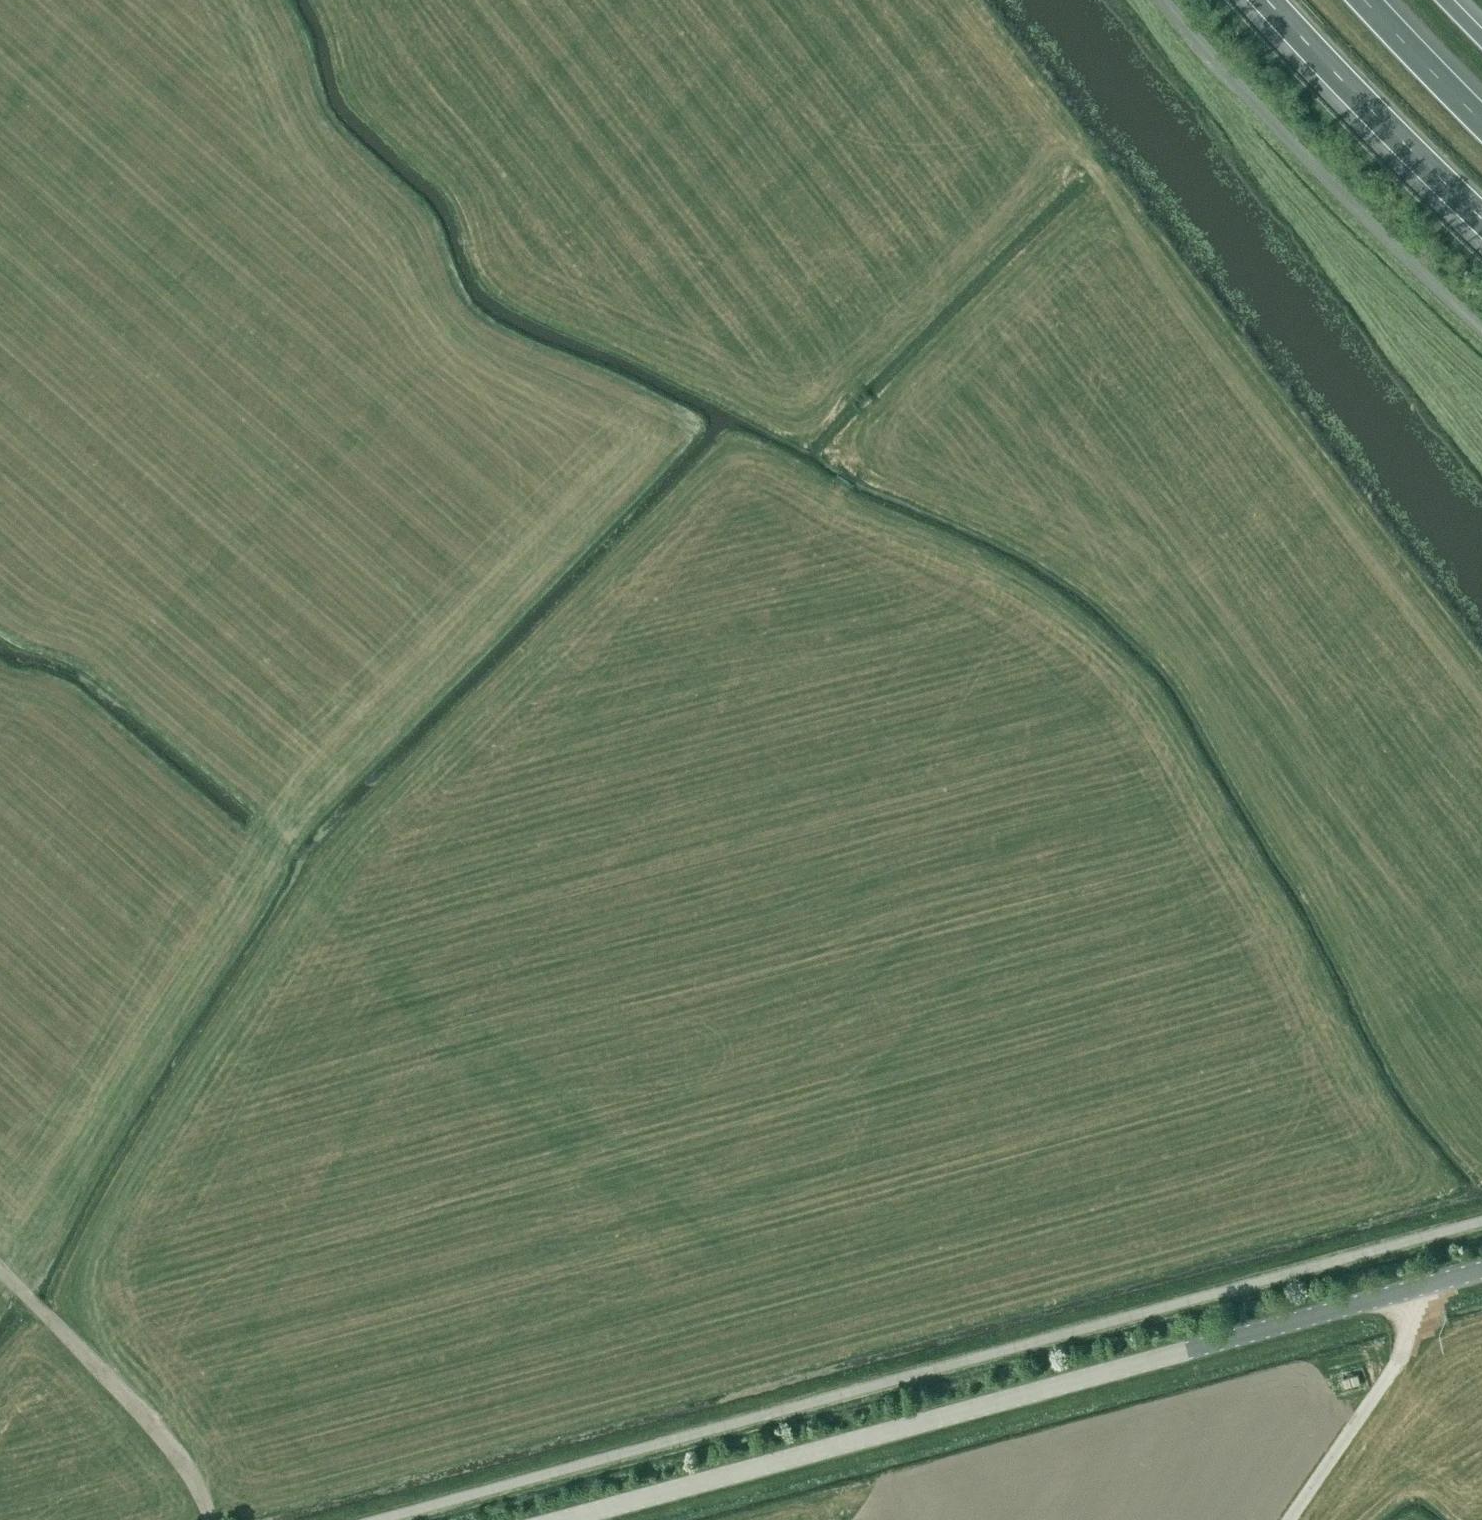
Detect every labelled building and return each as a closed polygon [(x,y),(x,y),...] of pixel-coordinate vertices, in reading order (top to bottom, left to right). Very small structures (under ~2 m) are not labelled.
[(1358,1374),(1342,1378),(1345,1388),(1361,1383),(1358,1374)]
